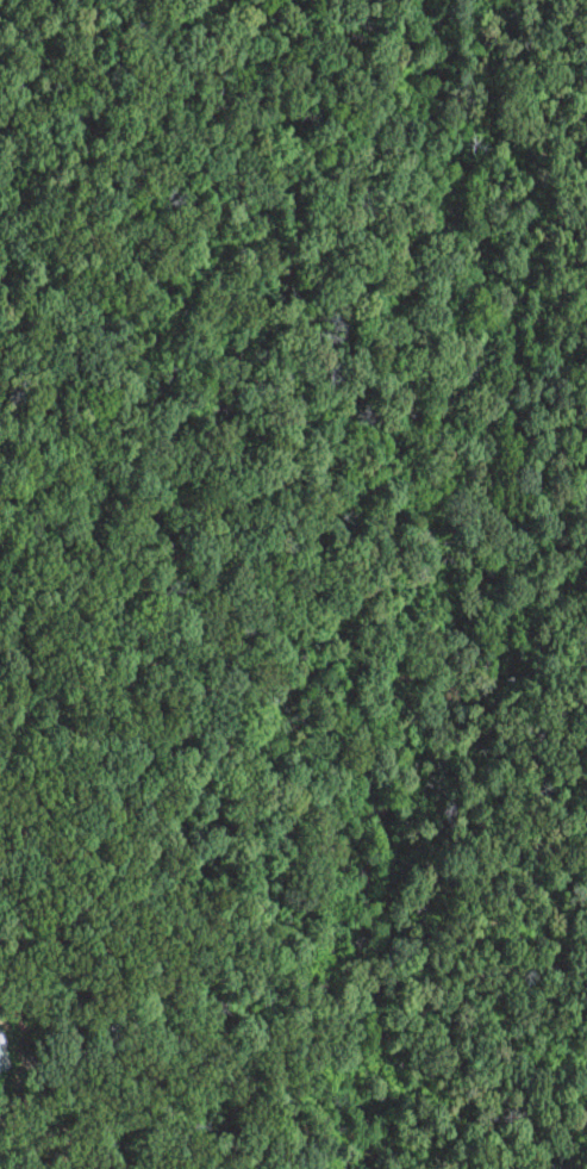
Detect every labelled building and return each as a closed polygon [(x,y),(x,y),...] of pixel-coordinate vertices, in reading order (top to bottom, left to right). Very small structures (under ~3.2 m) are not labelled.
[(17,1068),(1,1023),(0,1023),(0,1074),(17,1068)]
